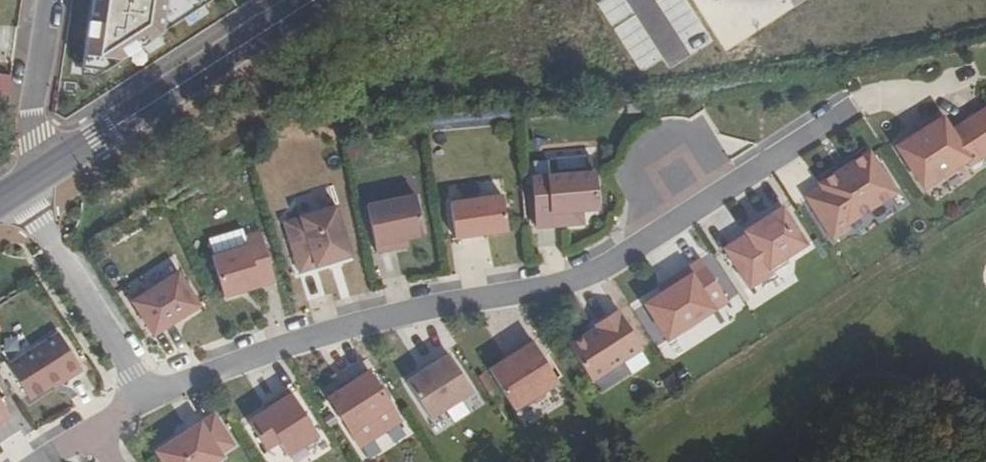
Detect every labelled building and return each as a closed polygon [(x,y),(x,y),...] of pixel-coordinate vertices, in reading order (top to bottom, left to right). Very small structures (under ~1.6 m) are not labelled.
[(80,75),(95,76),(213,0),(91,0),(80,75)] [(601,2),(609,34),(650,24),(644,0),(607,0),(601,2)] [(7,96),(10,77),(0,76),(0,95),(7,96)] [(894,152),(924,198),(972,167),(976,172),(985,166),(985,111),(953,132),(945,120),(894,152)] [(799,203),(826,246),(843,235),(840,231),(889,199),(863,158),(813,190),(815,193),(799,203)] [(529,233),(575,229),(574,216),(590,214),(587,175),(525,181),(529,233)] [(413,199),(363,206),(370,255),(387,252),(386,245),(402,243),(419,241),(413,199)] [(500,200),(447,208),(451,243),(504,236),(500,200)] [(334,205),(281,222),(294,273),(347,256),(334,205)] [(740,240),(718,254),(744,295),(782,271),(782,263),(800,251),(776,212),(754,226),(748,230),(738,237),(740,240)] [(208,256),(219,297),(270,281),(257,230),(242,235),(244,245),(208,256)] [(402,243),(386,245),(387,252),(403,250),(402,243)] [(671,289),(656,299),(638,310),(661,346),(673,338),(680,339),(694,329),(697,323),(721,307),(694,265),(667,282),(671,289)] [(153,339),(200,308),(175,270),(128,302),(153,339)] [(671,289),(667,282),(652,292),(656,299),(671,289)] [(580,339),(562,351),(586,387),(637,355),(611,317),(590,330),(593,336),(582,342),(580,339)] [(0,347),(0,353),(7,362),(23,350),(13,337),(0,347)] [(53,337),(3,370),(25,404),(48,390),(61,381),(63,383),(77,374),(53,337)] [(526,347),(482,375),(509,417),(524,408),(529,409),(538,403),(539,398),(553,389),(526,347)] [(427,369),(415,377),(400,386),(424,424),(467,398),(443,360),(427,369)] [(415,377),(427,369),(425,365),(412,373),(415,377)] [(322,403),(353,453),(394,426),(362,376),(322,403)] [(61,381),(48,390),(49,392),(63,383),(61,381)] [(282,395),(262,408),(264,412),(259,415),(242,427),(260,455),(273,447),(282,461),(312,441),(282,395)] [(149,457),(152,461),(215,461),(214,460),(228,451),(207,419),(149,457)]
